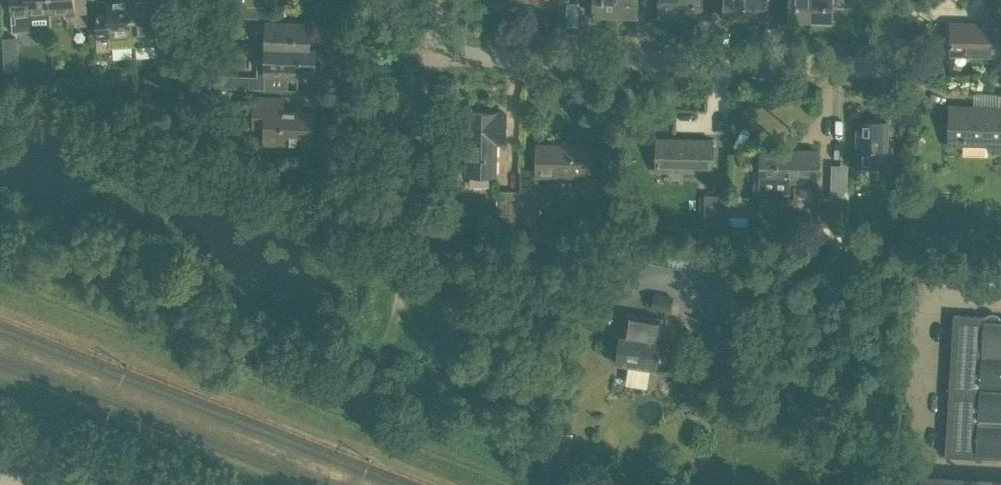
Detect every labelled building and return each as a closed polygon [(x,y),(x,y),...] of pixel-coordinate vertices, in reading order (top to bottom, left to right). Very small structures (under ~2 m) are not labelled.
[(12,31),(51,29),(50,13),(49,0),(10,0),(12,31)] [(50,13),(64,12),(64,16),(72,22),(76,22),(76,25),(88,24),(87,0),(49,0),(50,13)] [(110,50),(110,47),(132,46),(130,0),(107,0),(108,22),(96,23),(97,50),(110,50)] [(132,46),(154,45),(158,44),(159,47),(175,46),(174,37),(177,37),(175,4),(157,5),(156,0),(130,0),(132,46)] [(616,0),(594,0),(593,13),(615,14),(616,0)] [(639,0),(616,0),(615,14),(638,14),(639,0)] [(681,0),(659,0),(658,15),(681,16),(681,0)] [(685,21),(700,21),(700,16),(703,16),(704,0),(681,0),(681,16),(685,16),(685,21)] [(722,17),(746,17),(747,0),(723,0),(722,17)] [(746,17),(767,18),(768,0),(747,0),(746,17)] [(811,0),(789,0),(788,18),(811,19),(811,0)] [(850,0),(811,0),(811,19),(834,19),(834,5),(850,5),(850,0)] [(271,18),(271,5),(230,3),(230,16),(271,18)] [(316,48),(316,47),(310,47),(311,22),(267,21),(266,47),(316,48)] [(997,24),(997,23),(951,23),(951,53),(1000,53),(1000,24),(997,24)] [(16,36),(1,37),(3,69),(18,68),(16,36)] [(257,75),(203,73),(202,85),(265,88),(266,72),(316,74),(316,48),(266,47),(266,57),(258,56),(257,75)] [(187,73),(186,85),(200,85),(200,73),(187,73)] [(999,94),(998,107),(950,105),(949,143),(964,144),(964,155),(986,156),(986,144),(1000,145),(1000,94),(999,94)] [(313,143),(314,111),(283,110),(283,97),(255,96),(254,124),(266,125),(265,141),(313,143)] [(447,106),(446,114),(458,114),(459,106),(447,106)] [(506,145),(506,127),(507,112),(469,112),(468,174),(496,175),(496,144),(506,145)] [(886,166),(887,121),(859,120),(858,165),(886,166)] [(712,170),(713,139),(657,138),(657,169),(712,170)] [(589,176),(589,145),(537,144),(536,175),(589,176)] [(816,181),(817,150),(762,149),(760,191),(789,192),(789,180),(816,181)] [(521,218),(522,190),(498,189),(497,217),(521,218)] [(536,218),(537,190),(522,190),(521,218),(536,218)] [(727,224),(728,195),(715,195),(714,223),(727,224)] [(831,226),(832,197),(819,196),(818,226),(831,226)] [(842,226),(843,197),(832,197),(831,226),(842,226)] [(718,249),(639,236),(635,259),(714,272),(718,249)] [(671,310),(674,297),(656,293),(653,306),(671,310)] [(662,337),(665,318),(629,312),(626,331),(623,331),(618,362),(657,369),(662,337)] [(986,320),(986,315),(954,314),(946,454),(971,456),(971,453),(1000,455),(1000,321),(986,320)] [(738,342),(728,322),(698,337),(708,357),(738,342)] [(29,458),(33,447),(20,443),(16,453),(29,458)] [(922,477),(921,484),(1000,484),(1000,481),(922,477)]
